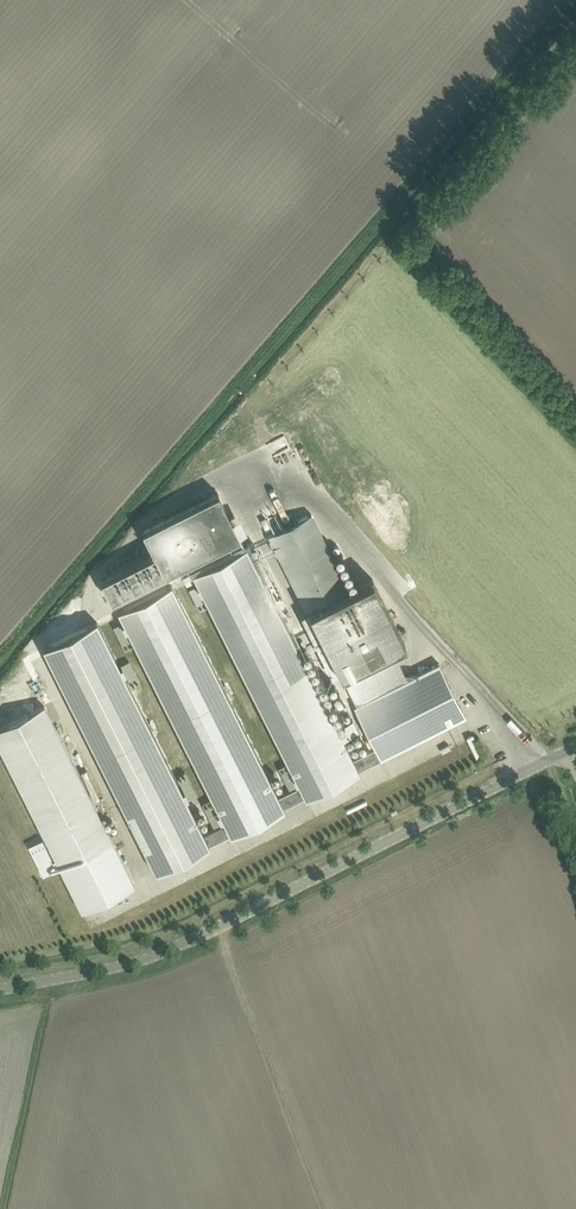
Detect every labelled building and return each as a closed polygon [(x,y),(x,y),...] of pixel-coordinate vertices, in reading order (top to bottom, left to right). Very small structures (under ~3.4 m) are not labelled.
[(155,552),(101,579),(110,598),(238,534),(217,493),(143,530),(155,552)] [(269,534),(306,608),(348,587),(311,513),(269,534)] [(300,785),(305,796),(381,758),(375,747),(353,758),(343,737),(358,729),(352,718),(337,726),(246,545),(193,572),(198,583),(189,588),(200,609),(209,604),(288,762),(279,766),(289,788),(299,783),(300,785)] [(309,610),(341,673),(392,647),(405,641),(373,577),(309,610)] [(157,871),(305,796),(300,785),(279,796),(172,583),(118,610),(123,621),(113,626),(125,649),(135,644),(212,797),(202,802),(214,826),(225,820),(226,822),(203,834),(186,800),(197,794),(185,771),(174,776),(130,688),(141,683),(129,659),(118,665),(95,621),(44,646),(157,871)] [(375,747),(381,758),(466,715),(439,662),(354,705),(375,747)] [(0,727),(0,744),(56,857),(53,859),(42,838),(29,845),(43,875),(61,866),(83,909),(133,884),(43,706),(0,727)] [(473,733),(466,737),(477,758),(483,755),(473,733)]
